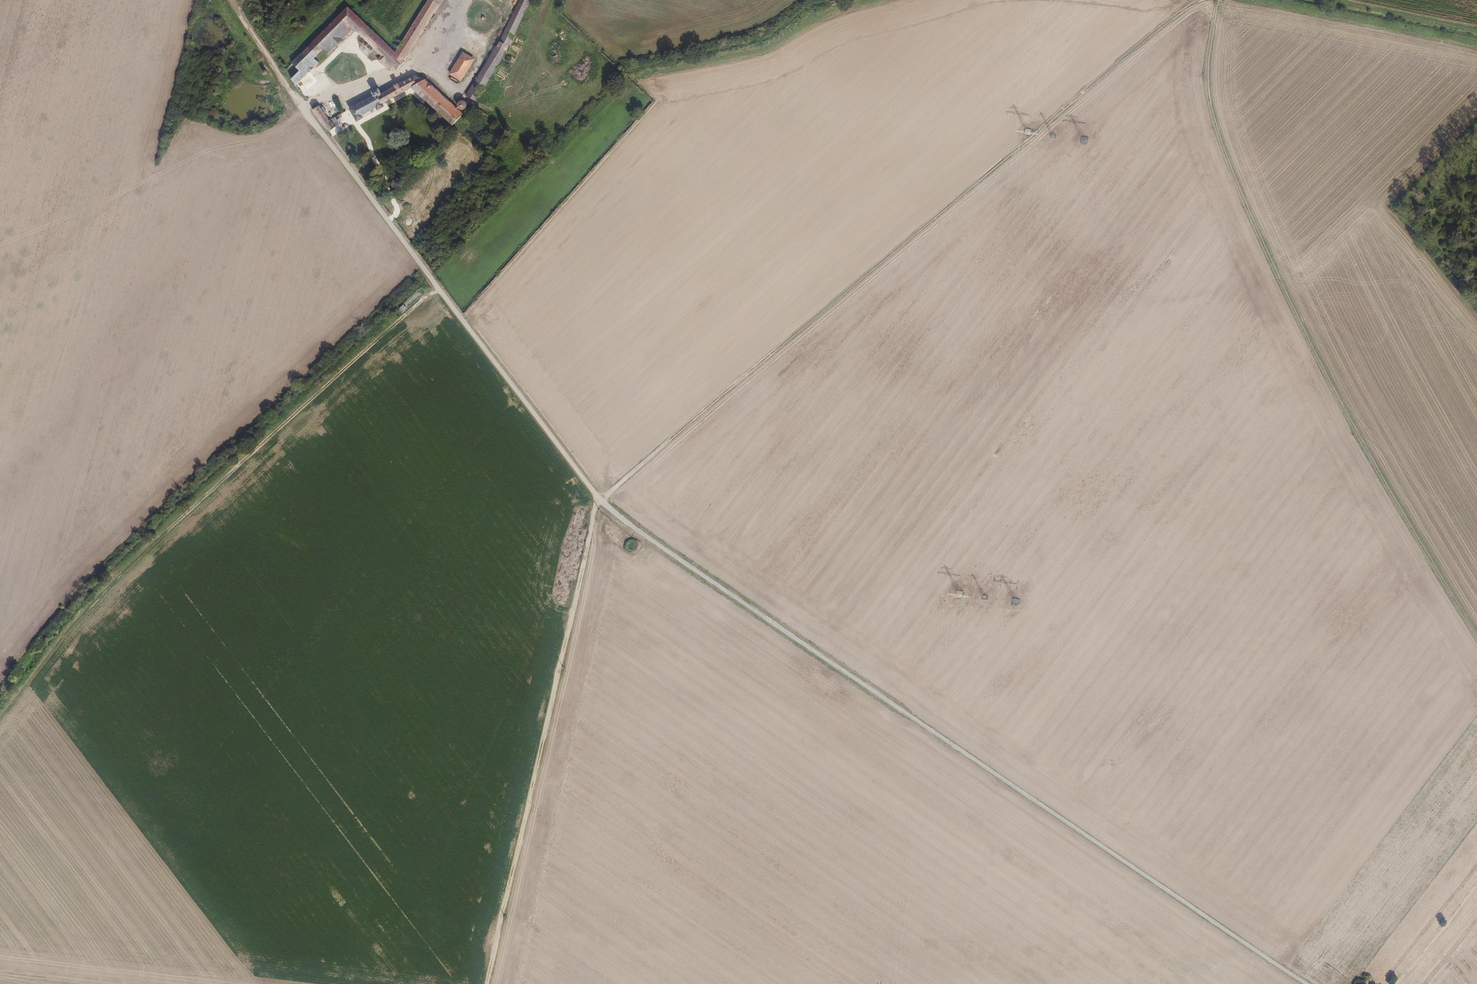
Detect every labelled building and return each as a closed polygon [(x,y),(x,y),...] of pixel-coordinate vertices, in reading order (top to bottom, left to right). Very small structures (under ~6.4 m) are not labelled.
[(396,52),(347,6),(288,69),(296,85),(308,73),(300,66),(312,54),(315,57),(322,50),(327,54),(351,29),(373,48),(371,51),(378,57),(377,59),(389,70),(393,66),(397,69),(405,61),(404,60),(442,0),(427,0),(396,52)] [(501,41),(499,41),(469,92),(481,99),(529,0),(519,0),(501,41)] [(463,80),(476,56),(465,49),(451,72),(463,80)] [(300,66),(308,73),(309,74),(321,62),(315,57),(312,54),(300,66)] [(456,121),(466,111),(428,75),(419,71),(387,87),(384,82),(377,85),(379,91),(355,102),(364,116),(370,113),(369,110),(380,104),(382,107),(389,103),(388,101),(417,86),(456,121)] [(320,101),(315,104),(324,117),(333,124),(335,119),(331,114),(320,101)] [(473,111),(467,118),(469,121),(476,114),(473,111)] [(399,308),(403,312),(407,308),(404,304),(399,308)]
